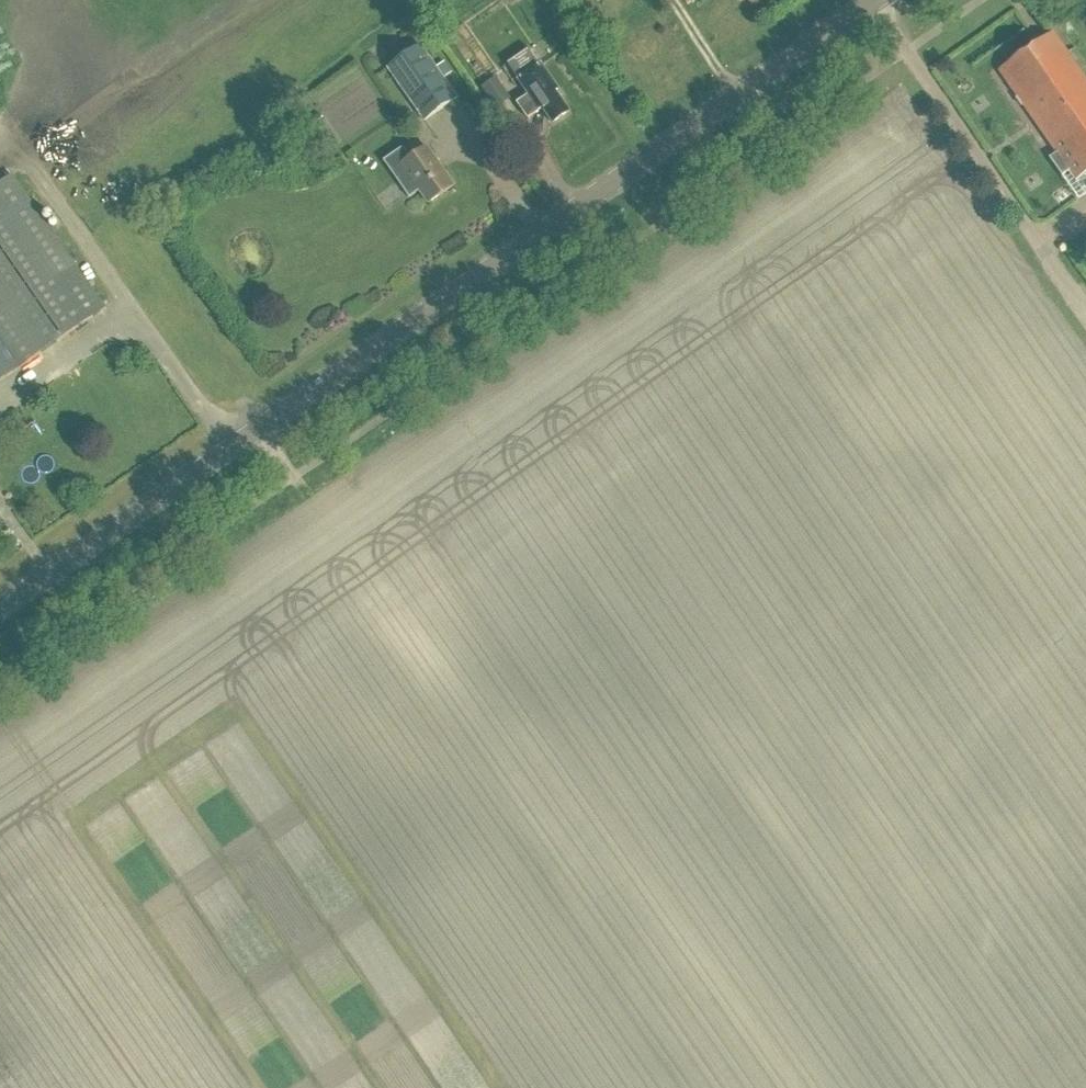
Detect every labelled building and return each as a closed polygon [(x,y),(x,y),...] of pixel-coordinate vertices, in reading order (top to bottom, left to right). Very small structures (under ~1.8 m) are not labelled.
[(1069,171),(1076,182),(1085,176),(1085,81),(1054,35),(1000,73),(1017,97),(1016,100),(1021,107),(1024,107),(1056,154),(1050,158),(1050,157),(1049,158),(1062,177),(1063,176),(1069,171)] [(425,123),(458,100),(444,81),(452,75),(445,64),(437,70),(420,46),(387,68),(425,123)] [(543,110),(553,124),(569,113),(555,93),(558,91),(541,66),(527,75),(524,72),(518,77),(520,80),(519,81),(529,96),(517,104),(528,120),(543,110)] [(482,87),(496,109),(510,100),(496,78),(482,87)] [(420,192),(429,205),(454,187),(427,148),(411,159),(403,148),(384,162),(410,199),(420,192)] [(105,309),(13,177),(0,186),(0,382),(105,309)]
